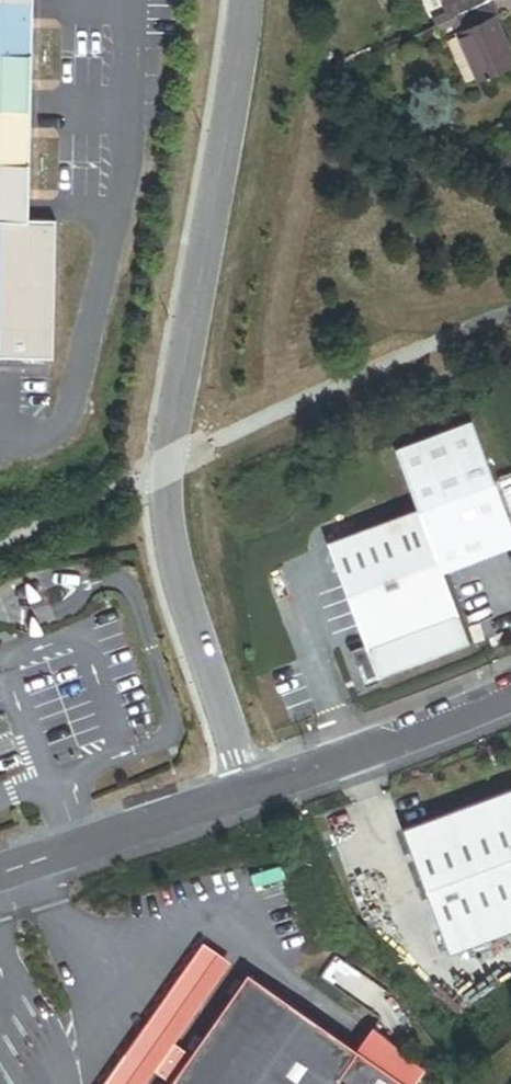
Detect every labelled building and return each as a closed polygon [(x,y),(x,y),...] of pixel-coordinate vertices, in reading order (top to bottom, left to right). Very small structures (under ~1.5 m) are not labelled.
[(31,221),(34,0),(0,0),(0,359),(52,360),(54,221),(31,221)] [(493,2),(492,0),(445,0),(447,5),(449,3),(456,18),(493,2)] [(493,2),(456,18),(463,33),(460,35),(480,79),(510,66),(510,54),(496,20),(500,18),(493,2)] [(449,3),(447,5),(450,12),(435,19),(439,27),(456,18),(449,3)] [(463,33),(456,18),(439,27),(442,34),(457,28),(460,35),(463,33)] [(444,571),(510,545),(510,513),(475,419),(398,446),(421,506),(444,571)] [(444,571),(421,506),(330,543),(368,647),(356,652),(367,679),(378,675),(380,680),(471,646),(444,571)] [(378,675),(367,679),(369,685),(380,680),(378,675)] [(411,832),(457,954),(510,934),(510,794),(411,832)] [(109,1083),(152,1083),(238,961),(210,941),(109,1083)] [(252,975),(175,1083),(421,1083),(427,1075),(378,1025),(360,1050),(252,975)]
